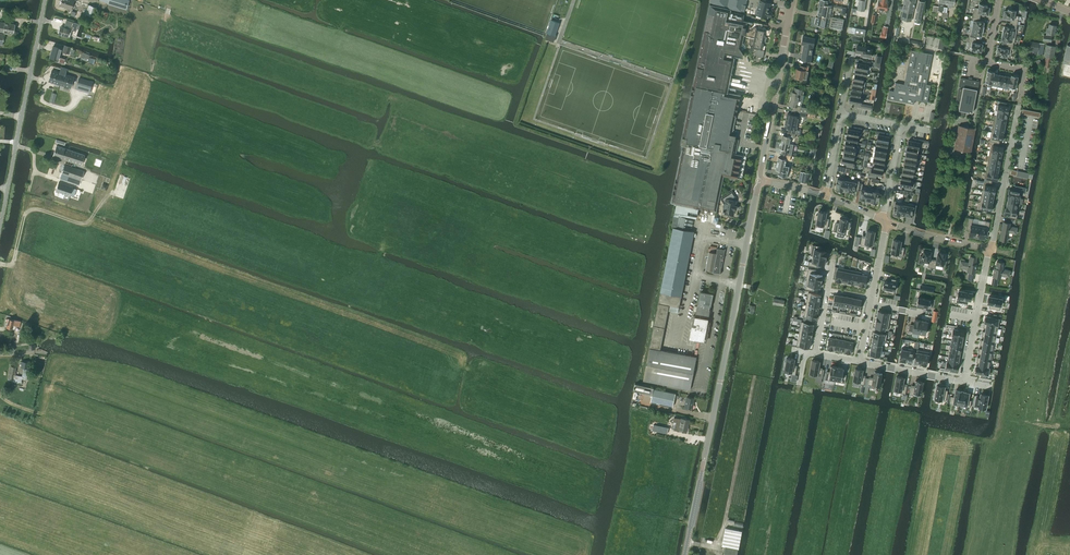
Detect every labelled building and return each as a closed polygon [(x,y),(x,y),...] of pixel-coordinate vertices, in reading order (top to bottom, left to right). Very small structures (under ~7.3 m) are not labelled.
[(74,0),(62,0),(60,6),(71,10),(74,0)] [(129,0),(128,0),(99,0),(99,1),(126,9),(129,0)] [(710,2),(727,6),(727,7),(744,11),(747,0),(711,0),(710,2)] [(820,7),(818,15),(819,15),(826,17),(831,18),(831,17),(832,17),(834,10),(837,11),(837,9),(837,6),(838,6),(831,4),(831,5),(829,4),(828,5),(826,5),(826,0),(824,0),(820,0),(819,6),(820,7)] [(857,10),(865,11),(866,0),(859,0),(857,10)] [(879,1),(878,1),(877,8),(887,10),(888,3),(887,3),(887,0),(879,0),(879,1)] [(916,0),(905,0),(903,7),(899,6),(898,10),(903,11),(901,19),(911,21),(914,8),(916,0)] [(945,0),(939,0),(938,2),(940,3),(939,6),(933,6),(932,11),(938,12),(938,10),(939,10),(942,11),(943,11),(944,7),(944,3),(945,3),(945,0)] [(768,10),(770,3),(760,1),(758,9),(757,9),(755,16),(760,18),(761,15),(766,17),(766,16),(770,17),(772,12),(769,11),(768,10)] [(920,23),(924,2),(919,1),(915,21),(920,23)] [(973,11),(972,16),(980,18),(981,13),(988,15),(990,7),(987,7),(987,5),(979,3),(978,8),(975,8),(974,12),(973,11)] [(734,13),(731,12),(731,10),(726,8),(726,7),(710,4),(683,136),(681,143),(683,144),(672,202),(716,211),(723,176),(737,179),(742,155),(736,154),(739,140),(735,139),(736,135),(732,134),(740,94),(735,93),(735,89),(728,88),(735,55),(740,56),(741,53),(751,55),(752,65),(762,63),(770,65),(777,32),(769,30),(757,27),(757,26),(747,24),(747,21),(743,21),(744,15),(734,13)] [(1010,23),(1017,25),(1018,20),(1018,16),(1015,15),(1015,10),(1008,9),(1008,11),(1005,10),(1003,18),(1011,19),(1010,23)] [(102,11),(99,19),(106,21),(108,13),(102,11)] [(824,26),(826,17),(819,15),(819,18),(816,17),(815,24),(824,26)] [(972,27),(983,29),(984,27),(983,27),(984,22),(979,21),(980,18),(972,16),(972,20),(974,21),(972,27)] [(831,18),(826,17),(824,26),(833,28),(835,17),(832,17),(831,17),(831,18)] [(842,29),(843,21),(844,19),(835,17),(833,28),(842,29)] [(61,26),(58,34),(70,37),(72,30),(72,27),(77,28),(78,24),(66,20),(64,27),(61,26)] [(551,20),(547,32),(548,33),(545,39),(554,42),(556,35),(555,35),(559,23),(551,20)] [(15,24),(0,22),(0,32),(13,34),(15,24)] [(1002,33),(1015,35),(1017,25),(1010,23),(1009,27),(1004,26),(1003,30),(1002,33)] [(1054,34),(1056,25),(1049,24),(1048,28),(1047,28),(1046,32),(1047,33),(1046,35),(1044,35),(1043,40),(1051,42),(1052,36),(1051,36),(1052,34),(1054,34)] [(849,27),(848,33),(855,33),(865,35),(866,30),(849,27)] [(983,32),(983,29),(972,27),(970,27),(968,38),(976,39),(976,35),(981,36),(982,32),(983,32)] [(1013,46),(1015,35),(1002,33),(1002,36),(1002,40),(1006,41),(1006,45),(1013,46)] [(810,61),(815,39),(806,37),(803,36),(803,38),(802,44),(806,44),(804,54),(802,54),(801,59),(810,61)] [(981,52),(982,44),(975,43),(976,39),(968,38),(967,42),(969,42),(968,46),(971,47),(970,50),(974,50),(974,52),(977,52),(977,51),(981,52)] [(947,50),(948,41),(940,40),(938,48),(947,50)] [(1042,55),(1044,44),(1031,41),(1028,54),(1037,56),(1038,54),(1042,55)] [(1054,58),(1056,46),(1047,44),(1045,56),(1046,57),(1044,66),(1050,67),(1052,58),(1054,58)] [(1012,50),(1013,46),(1006,45),(1005,48),(998,47),(996,55),(1000,55),(999,57),(1003,57),(1003,56),(1007,57),(1007,54),(1010,54),(1011,50),(1012,50)] [(51,53),(50,58),(57,60),(56,62),(62,63),(64,64),(64,63),(65,59),(59,57),(62,48),(53,46),(51,53)] [(871,57),(872,50),(866,49),(866,47),(857,46),(856,52),(863,53),(862,55),(871,57)] [(890,90),(888,98),(914,104),(915,98),(919,99),(919,100),(927,102),(931,85),(927,84),(933,54),(911,50),(904,84),(896,82),(894,91),(890,90)] [(90,63),(92,59),(83,55),(81,59),(90,63)] [(857,63),(856,69),(867,71),(868,65),(870,66),(871,63),(863,61),(862,64),(857,63)] [(797,69),(795,77),(803,79),(807,80),(808,71),(809,66),(807,66),(807,67),(800,66),(800,69),(797,69)] [(52,70),(48,81),(59,85),(63,74),(65,74),(67,69),(61,67),(60,73),(52,70)] [(994,74),(994,72),(988,70),(985,85),(991,87),(992,86),(991,86),(994,74)] [(63,74),(59,85),(70,88),(74,77),(65,74),(63,74)] [(1003,88),(1005,76),(999,75),(997,87),(1003,88)] [(1009,87),(1016,88),(1018,76),(1011,75),(1011,77),(1009,87)] [(1011,77),(1005,76),(1003,88),(1009,89),(1009,87),(1011,77)] [(978,90),(979,81),(961,77),(958,93),(956,99),(960,100),(957,114),(964,115),(965,111),(972,112),(976,96),(977,89),(978,90)] [(92,82),(79,78),(77,85),(90,89),(92,82)] [(853,85),(852,91),(861,92),(861,93),(863,93),(865,87),(853,85)] [(792,92),(789,105),(794,106),(793,110),(800,112),(802,112),(806,113),(810,114),(811,109),(801,107),(801,106),(797,105),(798,100),(799,100),(799,101),(800,101),(802,101),(804,89),(797,88),(796,92),(792,92)] [(862,107),(863,104),(861,104),(862,98),(860,98),(851,96),(849,102),(854,103),(856,103),(856,106),(862,107)] [(997,104),(995,110),(998,111),(1007,112),(1009,106),(1006,106),(1007,103),(999,102),(999,104),(997,104)] [(787,114),(786,120),(798,123),(799,117),(805,118),(806,113),(802,112),(800,112),(793,110),(792,110),(791,114),(787,114)] [(786,120),(785,127),(789,128),(788,132),(795,134),(800,135),(801,130),(797,129),(798,123),(786,120)] [(971,152),(975,129),(959,125),(954,149),(971,152)] [(848,129),(847,135),(858,137),(859,131),(861,132),(862,129),(856,127),(855,130),(853,130),(848,129)] [(882,135),(883,133),(876,131),(876,134),(878,135),(877,140),(888,143),(889,137),(884,136),(882,135)] [(783,135),(782,142),(790,144),(791,137),(795,138),(795,134),(788,132),(787,136),(783,135)] [(991,132),(989,141),(992,141),(999,143),(1000,140),(1003,140),(1004,137),(1003,137),(1003,134),(991,132)] [(908,140),(907,146),(918,148),(920,143),(919,143),(917,142),(915,142),(908,140)] [(992,141),(990,150),(1002,153),(1002,150),(1003,150),(1004,147),(998,146),(999,143),(992,141)] [(782,142),(780,149),(783,149),(782,153),(784,154),(790,155),(790,156),(791,156),(793,145),(790,144),(782,142)] [(81,165),(85,155),(57,146),(53,156),(81,165)] [(778,158),(777,164),(785,165),(786,160),(790,160),(791,156),(790,156),(790,155),(784,154),(783,159),(778,158)] [(854,159),(843,157),(842,163),(847,164),(846,166),(854,168),(855,165),(853,164),(854,159)] [(777,164),(776,170),(779,170),(778,175),(787,177),(790,166),(785,166),(785,165),(777,164)] [(79,185),(84,171),(68,166),(64,166),(60,178),(79,185)] [(882,176),(883,170),(874,168),(872,168),(870,173),(868,173),(868,176),(870,177),(876,178),(876,175),(882,176)] [(986,172),(984,178),(989,179),(988,182),(991,183),(992,180),(998,181),(998,177),(997,177),(998,175),(986,172)] [(842,191),(844,178),(836,176),(835,180),(835,183),(836,183),(836,188),(836,189),(839,189),(838,191),(842,191)] [(845,191),(848,191),(850,179),(844,178),(842,191),(845,192),(845,191)] [(859,183),(860,181),(850,179),(848,191),(850,192),(850,193),(854,194),(855,190),(858,191),(859,183)] [(901,179),(900,185),(905,186),(904,189),(912,190),(913,188),(914,188),(915,182),(910,181),(901,179)] [(984,181),(982,190),(994,193),(995,190),(996,190),(996,187),(991,186),(991,183),(988,182),(984,181)] [(75,197),(78,189),(73,188),(73,187),(60,183),(60,182),(59,182),(56,191),(57,192),(57,191),(60,192),(59,196),(64,198),(65,194),(70,196),(71,196),(71,195),(75,197)] [(865,200),(868,188),(862,187),(863,184),(859,183),(858,191),(861,191),(859,200),(863,201),(863,200),(865,200)] [(1009,189),(1008,193),(1009,193),(1009,196),(1021,198),(1022,192),(1026,193),(1027,188),(1015,186),(1015,190),(1009,189)] [(873,191),(873,192),(874,189),(868,188),(865,200),(868,201),(868,202),(871,202),(873,191)] [(982,190),(981,196),(993,198),(994,193),(982,190)] [(735,210),(735,208),(735,206),(736,201),(734,201),(735,196),(732,191),(721,199),(725,205),(724,210),(723,210),(723,211),(724,211),(724,212),(733,214),(734,209),(735,210)] [(879,193),(873,192),(873,191),(871,202),(875,203),(875,202),(878,203),(878,201),(879,196),(879,193)] [(981,196),(980,202),(992,204),(993,198),(981,196)] [(1009,196),(1008,201),(1020,204),(1021,198),(1009,196)] [(896,215),(900,215),(902,202),(894,201),(893,204),(892,207),(894,207),(893,212),(894,212),(893,213),(896,214),(896,215)] [(1008,201),(1006,207),(1018,210),(1020,204),(1008,201)] [(906,215),(908,203),(902,202),(900,215),(903,216),(903,215),(906,215)] [(980,202),(979,208),(983,209),(982,212),(986,213),(986,210),(992,211),(993,207),(991,207),(992,204),(980,202)] [(915,215),(917,205),(908,203),(906,215),(908,216),(908,217),(912,218),(912,214),(915,215)] [(697,217),(699,209),(676,205),(675,212),(697,217)] [(1005,210),(1004,213),(1010,214),(1009,217),(1017,219),(1018,210),(1006,207),(1006,210),(1005,210)] [(816,215),(815,219),(817,220),(816,227),(827,229),(829,220),(825,220),(825,218),(826,213),(819,211),(818,215),(816,215)] [(684,280),(694,232),(676,228),(678,217),(674,216),(672,227),(674,228),(664,276),(684,280)] [(835,224),(833,232),(838,232),(837,236),(843,237),(844,234),(845,229),(849,229),(850,222),(847,222),(847,219),(846,219),(846,218),(842,217),(841,218),(840,218),(839,223),(839,225),(835,224)] [(976,237),(978,225),(972,224),(973,219),(968,218),(967,227),(970,228),(969,231),(970,231),(969,236),(970,236),(970,237),(975,238),(975,237),(976,237)] [(988,230),(990,222),(985,221),(985,226),(978,225),(976,237),(983,238),(983,234),(984,234),(985,230),(988,230)] [(1016,233),(1017,228),(1009,226),(1010,223),(1004,222),(1000,240),(1006,241),(1008,232),(1016,233)] [(862,237),(860,245),(872,247),(873,240),(874,241),(875,236),(874,236),(875,232),(867,230),(866,236),(866,237),(862,237)] [(894,240),(891,254),(903,256),(904,249),(900,248),(900,247),(901,241),(894,240)] [(812,245),(810,256),(813,256),(813,255),(826,258),(827,252),(822,251),(820,250),(821,247),(812,245)] [(708,260),(706,269),(713,271),(713,272),(721,273),(721,256),(724,257),(725,250),(717,248),(716,253),(709,252),(708,256),(707,256),(705,256),(705,257),(705,259),(706,260),(708,260)] [(931,270),(933,260),(929,259),(931,252),(924,250),(923,255),(922,255),(922,256),(920,255),(919,263),(924,264),(924,261),(929,262),(928,267),(930,267),(930,270),(931,270)] [(944,260),(945,253),(940,253),(940,254),(938,253),(936,261),(933,260),(931,270),(932,270),(933,268),(935,268),(936,264),(945,266),(946,261),(944,260)] [(809,261),(808,265),(817,267),(817,263),(819,264),(825,265),(826,258),(813,255),(813,256),(812,262),(809,261)] [(975,264),(977,257),(970,256),(969,262),(964,261),(963,267),(968,268),(967,271),(970,272),(970,273),(969,273),(968,280),(972,281),(973,274),(972,273),(972,272),(975,272),(976,265),(975,264)] [(1002,269),(1003,262),(997,261),(996,268),(995,268),(993,276),(995,276),(995,278),(994,278),(993,285),(997,285),(998,278),(997,278),(998,277),(1000,277),(1001,275),(1006,276),(1007,270),(1002,269)] [(835,279),(835,280),(841,281),(844,268),(837,267),(837,271),(836,275),(835,279)] [(808,268),(806,279),(807,279),(821,282),(823,275),(817,274),(815,274),(816,270),(808,268)] [(844,268),(841,281),(847,282),(850,270),(844,268)] [(850,270),(847,282),(853,284),(855,271),(850,270)] [(855,271),(853,284),(859,285),(861,274),(861,272),(855,271)] [(861,274),(859,285),(865,286),(867,276),(861,274)] [(679,307),(684,280),(664,276),(643,380),(690,389),(697,357),(660,350),(669,305),(679,307)] [(884,281),(883,288),(895,291),(896,284),(897,284),(898,280),(892,278),(891,282),(884,281)] [(807,279),(805,289),(812,291),(813,287),(815,287),(820,288),(821,282),(807,279)] [(959,291),(957,302),(967,304),(968,300),(970,300),(970,299),(971,299),(972,294),(971,294),(972,293),(971,293),(971,292),(967,291),(967,292),(959,291)] [(693,316),(689,338),(706,341),(710,322),(707,322),(712,294),(701,292),(696,316),(693,316)] [(808,293),(807,299),(820,301),(821,295),(808,293)] [(988,298),(987,302),(988,303),(987,304),(990,304),(989,308),(1000,310),(1002,299),(993,297),(990,296),(989,297),(989,298),(988,298)] [(920,298),(918,305),(931,308),(932,301),(920,298)] [(807,299),(806,305),(819,307),(820,301),(807,299)] [(806,305),(805,310),(818,313),(819,307),(806,305)] [(805,310),(804,317),(806,317),(808,318),(810,318),(812,318),(816,319),(818,313),(805,310)] [(878,311),(877,317),(890,319),(891,313),(878,311)] [(985,317),(984,322),(985,322),(984,322),(999,325),(1000,319),(998,318),(998,315),(993,314),(993,317),(986,316),(986,317),(985,317)] [(14,320),(7,318),(6,322),(7,322),(6,327),(12,329),(13,325),(19,327),(21,321),(14,319),(14,320)] [(909,325),(908,332),(919,335),(919,333),(922,320),(915,319),(914,325),(913,326),(909,325)] [(922,320),(919,333),(925,335),(927,321),(922,320)] [(801,321),(800,328),(813,330),(814,324),(801,321)] [(876,322),(875,328),(879,329),(882,329),(885,330),(888,330),(889,325),(876,322)] [(984,322),(983,328),(986,328),(985,331),(985,332),(997,334),(999,325),(984,322)] [(800,328),(799,334),(811,336),(813,330),(800,328)] [(952,329),(951,335),(953,336),(953,335),(963,337),(963,334),(964,334),(965,329),(959,328),(958,330),(952,329)] [(983,331),(981,336),(984,337),(984,340),(994,342),(994,343),(995,343),(997,334),(985,332),(985,331),(983,331)] [(874,332),(873,338),(883,340),(886,340),(887,334),(874,332)] [(799,334),(798,339),(810,342),(811,336),(799,334)] [(829,338),(827,349),(833,350),(835,339),(829,338)] [(798,339),(796,346),(809,348),(810,342),(798,339)] [(981,340),(980,345),(983,346),(982,349),(992,351),(993,351),(995,343),(994,343),(994,342),(984,340),(981,340)] [(847,341),(845,352),(851,353),(853,342),(847,341)] [(949,345),(948,352),(949,352),(959,354),(961,347),(951,346),(951,345),(949,345)] [(908,349),(905,361),(912,362),(914,349),(908,348),(908,349)] [(979,348),(978,354),(981,354),(980,357),(980,358),(991,360),(992,360),(993,351),(992,351),(982,349),(979,348)] [(917,349),(915,362),(921,363),(923,351),(917,349)] [(923,351),(921,363),(927,365),(929,352),(923,351)] [(978,357),(976,362),(979,363),(979,366),(989,368),(990,368),(992,360),(991,360),(980,358),(980,357),(978,357)] [(785,362),(784,366),(785,367),(784,372),(791,373),(791,375),(795,375),(797,367),(793,366),(793,365),(794,359),(787,358),(786,362),(785,362)] [(812,360),(810,373),(817,374),(816,376),(821,376),(822,369),(818,369),(819,367),(820,362),(812,360)] [(946,361),(945,368),(951,369),(950,371),(956,372),(957,367),(957,364),(947,362),(948,362),(946,361)] [(28,369),(23,368),(22,376),(14,374),(14,373),(15,373),(16,367),(11,366),(9,378),(13,379),(13,382),(21,383),(22,380),(27,380),(28,369)] [(826,372),(824,379),(835,381),(835,380),(837,367),(831,366),(830,372),(830,373),(826,372)] [(975,367),(974,371),(975,371),(975,372),(982,374),(981,377),(986,378),(987,375),(989,375),(990,368),(989,368),(979,366),(976,366),(976,367),(975,367)] [(837,367),(835,380),(841,381),(841,382),(845,383),(846,376),(842,375),(843,374),(844,368),(837,367)] [(855,368),(853,383),(864,385),(865,377),(861,376),(862,375),(863,370),(861,370),(862,368),(857,367),(857,369),(855,368)] [(869,378),(867,387),(879,389),(882,373),(880,373),(881,372),(876,371),(876,372),(874,372),(873,378),(873,379),(869,378)] [(895,384),(893,392),(896,392),(905,394),(907,386),(903,385),(903,383),(904,378),(896,376),(895,384)] [(911,386),(909,395),(913,396),(914,393),(921,394),(923,381),(916,380),(915,385),(914,387),(911,386)] [(654,388),(636,384),(635,384),(634,387),(635,387),(635,388),(634,387),(634,390),(635,390),(634,391),(652,395),(651,402),(672,407),(675,393),(654,389),(654,388)] [(936,390),(935,398),(946,401),(948,390),(944,389),(944,387),(943,387),(943,386),(939,385),(938,386),(937,386),(936,386),(936,390)] [(951,396),(949,403),(960,405),(962,392),(963,392),(963,391),(961,391),(962,390),(957,390),(956,390),(954,397),(951,396)] [(962,392),(960,405),(970,407),(972,400),(968,399),(968,397),(969,397),(970,393),(963,392),(962,392)] [(976,396),(974,406),(986,408),(987,400),(988,400),(989,396),(988,396),(988,395),(987,395),(987,394),(982,394),(981,394),(980,396),(976,396)] [(692,409),(694,398),(687,397),(684,407),(692,409)] [(674,417),(672,428),(682,430),(682,431),(687,432),(690,420),(674,417)] [(654,425),(653,431),(667,434),(668,428),(654,425)] [(742,531),(725,528),(722,546),(725,546),(723,554),(737,554),(738,548),(738,549),(742,531)]
